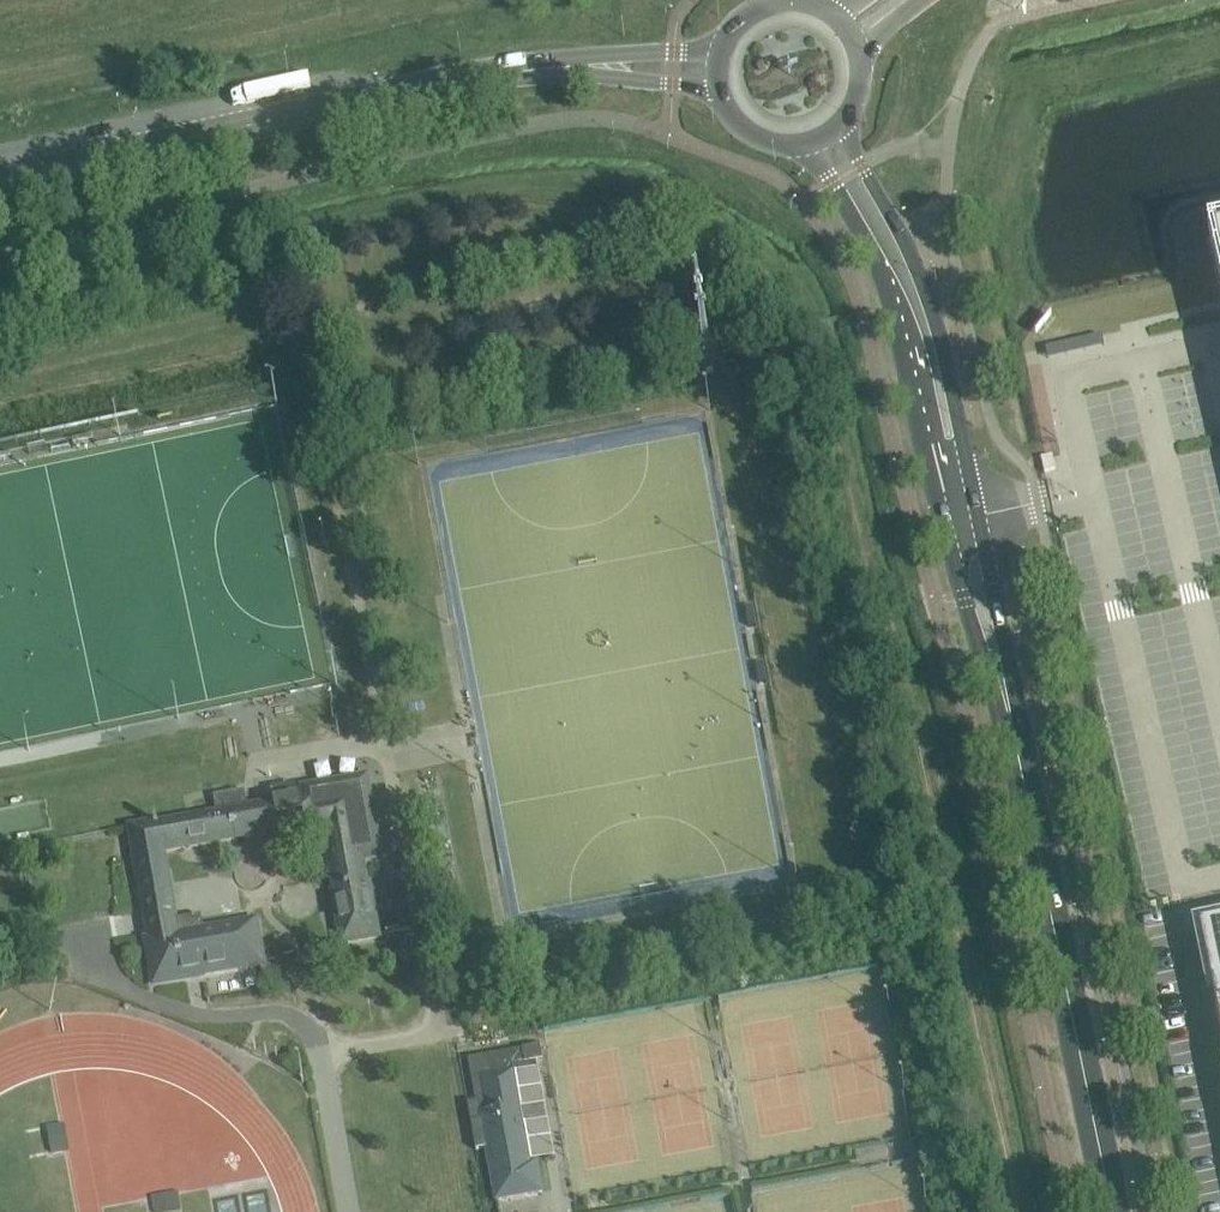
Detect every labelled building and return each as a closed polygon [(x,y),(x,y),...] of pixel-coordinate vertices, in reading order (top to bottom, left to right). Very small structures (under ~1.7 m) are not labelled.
[(154,822),(130,826),(130,829),(131,835),(135,856),(163,851),(181,848),(194,846),(233,838),(239,837),(248,836),(260,834),(262,846),(322,835),(325,835),(330,859),(333,876),(335,890),(333,890),(335,902),(337,913),(342,943),(343,943),(348,942),(366,939),(379,936),(379,934),(374,909),(369,883),(367,884),(362,855),(368,853),(376,852),(362,775),(314,784),(316,795),(304,797),(276,802),(248,807),(245,789),(213,795),(215,804),(217,813),(176,820),(158,824),(157,818),(153,819),(154,822)] [(163,851),(135,856),(136,859),(150,940),(149,941),(156,981),(202,973),(205,973),(258,963),(262,962),(262,957),(255,921),(204,931),(202,915),(176,920),(163,851)] [(1200,927),(1212,984),(1205,985),(1206,987),(1211,985),(1219,1026),(1219,922),(1200,927)] [(478,1102),(480,1113),(496,1201),(544,1192),(538,1161),(532,1162),(525,1123),(530,1122),(528,1108),(522,1109),(514,1065),(543,1060),(540,1045),(468,1059),(476,1102),(478,1102)] [(152,1196),(155,1211),(160,1211),(182,1208),(179,1191),(152,1196)]
